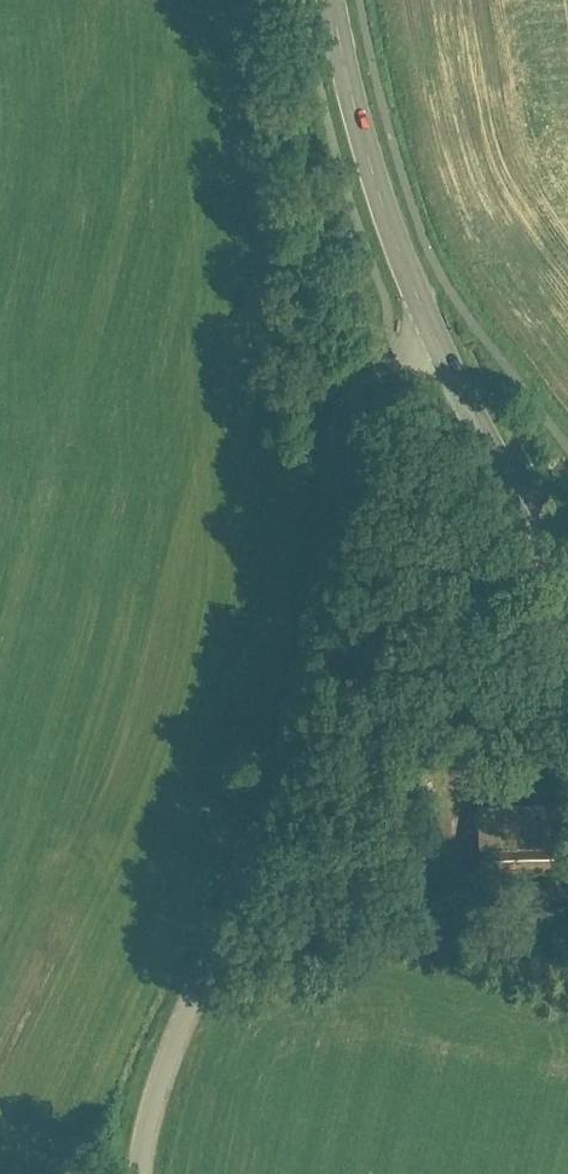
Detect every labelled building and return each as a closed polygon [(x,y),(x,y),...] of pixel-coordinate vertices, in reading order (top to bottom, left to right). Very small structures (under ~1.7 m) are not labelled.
[(479,880),(567,879),(567,803),(478,805),(479,880)]
